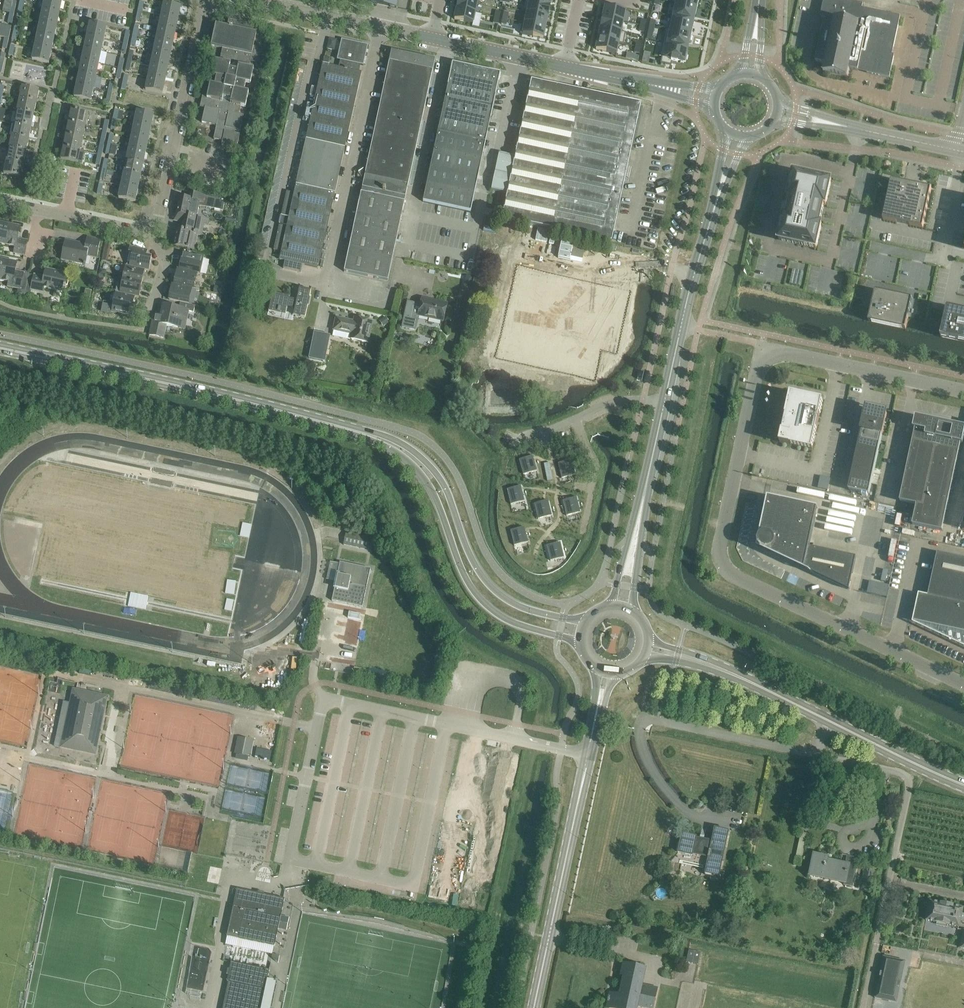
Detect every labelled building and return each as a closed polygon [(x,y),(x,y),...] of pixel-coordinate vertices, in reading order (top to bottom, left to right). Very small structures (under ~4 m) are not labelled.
[(43,12),(60,15),(62,3),(47,0),(45,0),(43,12)] [(396,8),(398,0),(371,0),(371,3),(396,9),(396,8)] [(457,10),(475,14),(477,4),(459,0),(457,10)] [(672,3),(676,4),(697,8),(698,1),(698,0),(673,0),(672,3)] [(815,63),(824,64),(823,72),(847,77),(849,69),(858,71),(859,68),(867,69),(866,73),(889,78),(894,55),(889,54),(889,51),(892,51),(900,16),(862,8),(862,4),(841,0),(824,0),(820,17),(826,19),(825,24),(824,24),(815,63)] [(523,11),(523,12),(548,18),(550,7),(525,2),(525,3),(524,3),(523,11)] [(164,4),(161,17),(178,20),(181,8),(164,4)] [(676,4),(673,17),(693,22),(694,16),(695,16),(697,8),(676,4)] [(605,7),(602,18),(623,22),(625,12),(605,7)] [(457,10),(454,20),(473,24),(475,14),(457,10)] [(43,12),(40,24),(57,28),(60,15),(43,12)] [(523,12),(522,13),(527,14),(525,23),(523,23),(545,28),(546,28),(548,18),(523,12)] [(161,17),(159,29),(176,32),(178,20),(161,17)] [(671,17),(669,31),(691,35),(692,28),(693,22),(673,17),(671,17)] [(602,18),(600,29),(620,33),(623,22),(602,18)] [(207,75),(202,98),(202,99),(207,100),(202,124),(217,127),(214,140),(223,142),(221,147),(237,150),(240,135),(235,134),(236,130),(241,132),(244,117),(239,116),(241,108),(246,109),(249,93),(245,92),(246,84),(251,85),(254,70),(249,69),(250,63),(262,66),(266,50),(254,48),(257,35),(252,34),(254,26),(229,20),(227,29),(216,26),(211,47),(223,50),(220,63),(215,62),(212,76),(207,75)] [(523,23),(520,34),(543,39),(545,28),(523,23)] [(40,24),(38,36),(54,40),(57,28),(40,24)] [(90,24),(87,37),(104,40),(107,28),(90,24)] [(159,29),(156,41),(173,45),(176,32),(159,29)] [(600,29),(598,40),(618,44),(622,45),(624,34),(620,33),(600,29)] [(666,30),(663,44),(687,49),(688,43),(689,43),(691,35),(669,31),(666,30)] [(38,36),(35,48),(52,52),(54,40),(38,36)] [(87,37),(85,49),(102,53),(104,40),(87,37)] [(327,48),(327,49),(334,51),(336,41),(329,39),(327,48)] [(598,40),(596,50),(616,55),(618,44),(598,40)] [(156,41),(154,53),(171,57),(173,45),(156,41)] [(301,162),(280,261),(318,270),(362,74),(358,74),(360,66),(363,66),(368,47),(342,41),(338,61),(341,62),(339,69),(323,66),(301,162)] [(663,44),(661,58),(664,58),(662,65),(671,67),(671,66),(671,63),(676,64),(677,64),(677,61),(685,63),(687,55),(686,55),(687,49),(663,44)] [(49,64),(52,52),(35,48),(32,61),(49,64)] [(85,49),(82,62),(99,65),(102,53),(85,49)] [(411,172),(435,61),(392,52),(344,273),(388,282),(411,172)] [(154,53),(151,66),(168,69),(171,57),(154,53)] [(82,62),(79,74),(96,77),(99,65),(82,62)] [(423,203),(432,205),(471,213),(479,177),(500,75),(453,65),(423,203)] [(151,66),(149,78),(166,81),(168,69),(151,66)] [(79,74),(77,86),(94,89),(96,77),(79,74)] [(163,95),(166,81),(149,78),(146,91),(163,95)] [(499,155),(492,191),(497,192),(497,195),(492,217),(612,243),(623,190),(641,105),(531,82),(515,158),(499,155)] [(91,103),(94,89),(77,86),(74,99),(91,103)] [(23,88),(20,101),(37,104),(40,92),(23,88)] [(20,101),(17,113),(34,117),(37,104),(20,101)] [(72,111),(69,124),(86,128),(88,115),(72,111)] [(137,112),(134,124),(151,128),(154,116),(137,112)] [(17,113),(15,126),(31,129),(34,117),(17,113)] [(69,124),(66,136),(83,140),(86,128),(69,124)] [(134,124),(132,137),(149,140),(151,128),(134,124)] [(15,126),(12,138),(29,141),(31,129),(15,126)] [(66,136),(64,148),(80,152),(83,140),(66,136)] [(132,137),(129,149),(146,152),(149,140),(132,137)] [(12,138),(9,150),(26,153),(29,141),(12,138)] [(78,165),(80,152),(64,148),(61,161),(78,165)] [(129,149),(127,161),(144,165),(146,152),(129,149)] [(9,150),(7,162),(23,165),(26,153),(9,150)] [(127,161),(124,173),(141,177),(144,165),(127,161)] [(4,174),(21,178),(23,165),(7,162),(4,174)] [(124,173),(121,185),(139,189),(141,177),(124,173)] [(783,216),(778,241),(815,249),(821,224),(819,224),(823,205),(825,206),(830,181),(793,173),(787,197),(791,198),(787,217),(783,216)] [(890,180),(882,220),(922,229),(930,189),(890,180)] [(136,203),(139,189),(121,185),(118,199),(136,203)] [(181,199),(177,216),(197,220),(197,219),(200,204),(206,206),(207,199),(191,195),(190,201),(181,199)] [(184,224),(182,232),(198,235),(198,236),(201,237),(204,226),(208,227),(209,222),(197,219),(197,220),(177,216),(176,222),(184,224)] [(14,249),(13,255),(24,257),(28,242),(18,240),(21,228),(0,224),(0,246),(14,249)] [(198,236),(198,235),(182,232),(178,231),(175,247),(195,251),(198,236)] [(97,260),(101,241),(88,238),(86,245),(66,241),(61,261),(86,266),(88,257),(97,260)] [(132,255),(129,268),(145,271),(145,272),(149,272),(152,258),(147,257),(148,251),(129,247),(128,254),(132,255)] [(182,254),(179,270),(179,271),(198,275),(200,275),(203,259),(204,259),(204,257),(196,255),(196,257),(182,254)] [(21,287),(24,275),(16,273),(17,265),(0,262),(0,282),(21,287)] [(119,275),(118,280),(142,285),(145,272),(145,271),(129,268),(125,267),(123,276),(119,275)] [(178,269),(174,286),(193,290),(192,290),(195,291),(198,275),(179,271),(179,270),(178,269)] [(35,276),(33,287),(64,294),(65,289),(66,289),(66,287),(65,287),(68,276),(47,272),(45,279),(35,276)] [(518,295),(505,354),(592,374),(610,295),(522,275),(519,288),(521,288),(519,296),(518,295)] [(118,280),(115,294),(136,298),(139,299),(142,285),(118,280)] [(193,290),(174,286),(172,285),(169,301),(189,306),(192,290),(193,290)] [(311,292),(310,292),(299,289),(297,301),(289,299),(289,297),(273,293),(269,312),(286,316),(287,308),(295,310),(294,316),(305,319),(311,292)] [(870,310),(870,311),(869,318),(868,322),(905,330),(906,324),(912,299),(907,298),(907,297),(907,296),(906,296),(905,295),(904,295),(904,296),(903,296),(903,297),(874,291),(870,310)] [(134,308),(136,298),(115,294),(111,313),(135,318),(137,308),(134,308)] [(421,306),(414,305),(407,303),(404,320),(417,323),(419,317),(444,322),(447,305),(422,300),(421,306)] [(150,336),(164,339),(167,326),(178,329),(180,323),(186,324),(189,311),(163,306),(161,317),(155,316),(151,330),(150,336)] [(943,328),(942,332),(940,337),(963,343),(963,311),(947,308),(943,328)] [(381,322),(384,327),(390,324),(386,318),(381,322)] [(336,319),(333,331),(351,335),(350,341),(368,345),(372,323),(354,319),(354,322),(336,319)] [(312,333),(307,360),(323,363),(329,336),(312,333)] [(790,393),(780,442),(811,449),(822,400),(790,393)] [(866,409),(861,430),(882,434),(886,414),(866,409)] [(942,531),(960,444),(962,444),(963,436),(963,428),(916,417),(913,429),(915,429),(899,501),(916,505),(912,525),(942,531)] [(861,430),(859,440),(880,444),(882,434),(861,430)] [(859,440),(857,450),(877,454),(880,444),(859,440)] [(857,450),(855,460),(875,465),(877,454),(857,450)] [(533,457),(520,460),(523,475),(536,472),(533,457)] [(855,460),(853,470),(873,475),(875,465),(855,460)] [(571,461),(557,464),(561,479),(574,476),(571,461)] [(853,470),(850,480),(871,485),(873,475),(853,470)] [(850,480),(848,490),(869,495),(871,485),(850,480)] [(521,487),(508,490),(511,505),(524,502),(521,487)] [(757,547),(849,590),(856,557),(809,547),(817,508),(768,497),(757,547)] [(577,498),(564,501),(567,517),(580,514),(577,498)] [(547,501),(535,504),(539,519),(552,516),(547,501)] [(524,528),(511,531),(514,546),(527,543),(524,528)] [(371,538),(346,533),(343,546),(368,551),(371,538)] [(560,544),(547,546),(550,562),(563,559),(560,544)] [(963,633),(963,558),(937,552),(928,596),(919,594),(913,622),(963,633)] [(336,582),(332,602),(362,608),(371,570),(340,563),(340,565),(330,563),(326,580),(336,582)] [(144,609),(145,605),(147,598),(131,594),(129,606),(144,609)] [(349,612),(347,620),(360,622),(361,615),(349,612)] [(52,684),(50,695),(60,696),(62,686),(52,684)] [(101,714),(104,715),(108,697),(73,690),(69,708),(72,708),(67,737),(64,736),(62,748),(73,750),(74,748),(93,752),(101,714)] [(235,754),(237,755),(236,758),(248,761),(249,757),(250,758),(254,742),(238,739),(235,754)] [(678,854),(671,863),(679,864),(680,861),(689,863),(703,866),(703,869),(706,869),(704,875),(719,878),(728,832),(714,829),(711,842),(704,841),(699,840),(696,839),(696,838),(681,835),(678,854)] [(796,851),(795,855),(803,857),(807,836),(800,834),(797,851),(796,851)] [(846,878),(853,879),(858,857),(851,855),(849,864),(826,858),(827,855),(817,853),(814,852),(809,874),(845,883),(846,878)] [(865,870),(862,885),(871,887),(874,872),(865,870)] [(278,930),(281,917),(285,900),(237,890),(227,937),(275,947),(278,930)] [(926,921),(959,928),(960,922),(963,923),(963,915),(961,915),(963,909),(930,902),(926,921)] [(281,917),(278,930),(284,931),(284,930),(287,919),(287,918),(281,917)] [(685,963),(698,966),(701,954),(688,951),(685,963)] [(905,962),(884,958),(883,958),(875,999),(897,1004),(905,962)] [(223,1007),(272,1007),(278,982),(268,980),(270,971),(269,971),(231,963),(231,964),(227,982),(228,983),(223,1007)] [(656,990),(640,987),(643,971),(624,967),(622,977),(624,977),(620,998),(610,996),(608,1007),(636,1007),(636,1006),(644,1007),(652,1007),(656,990)]
